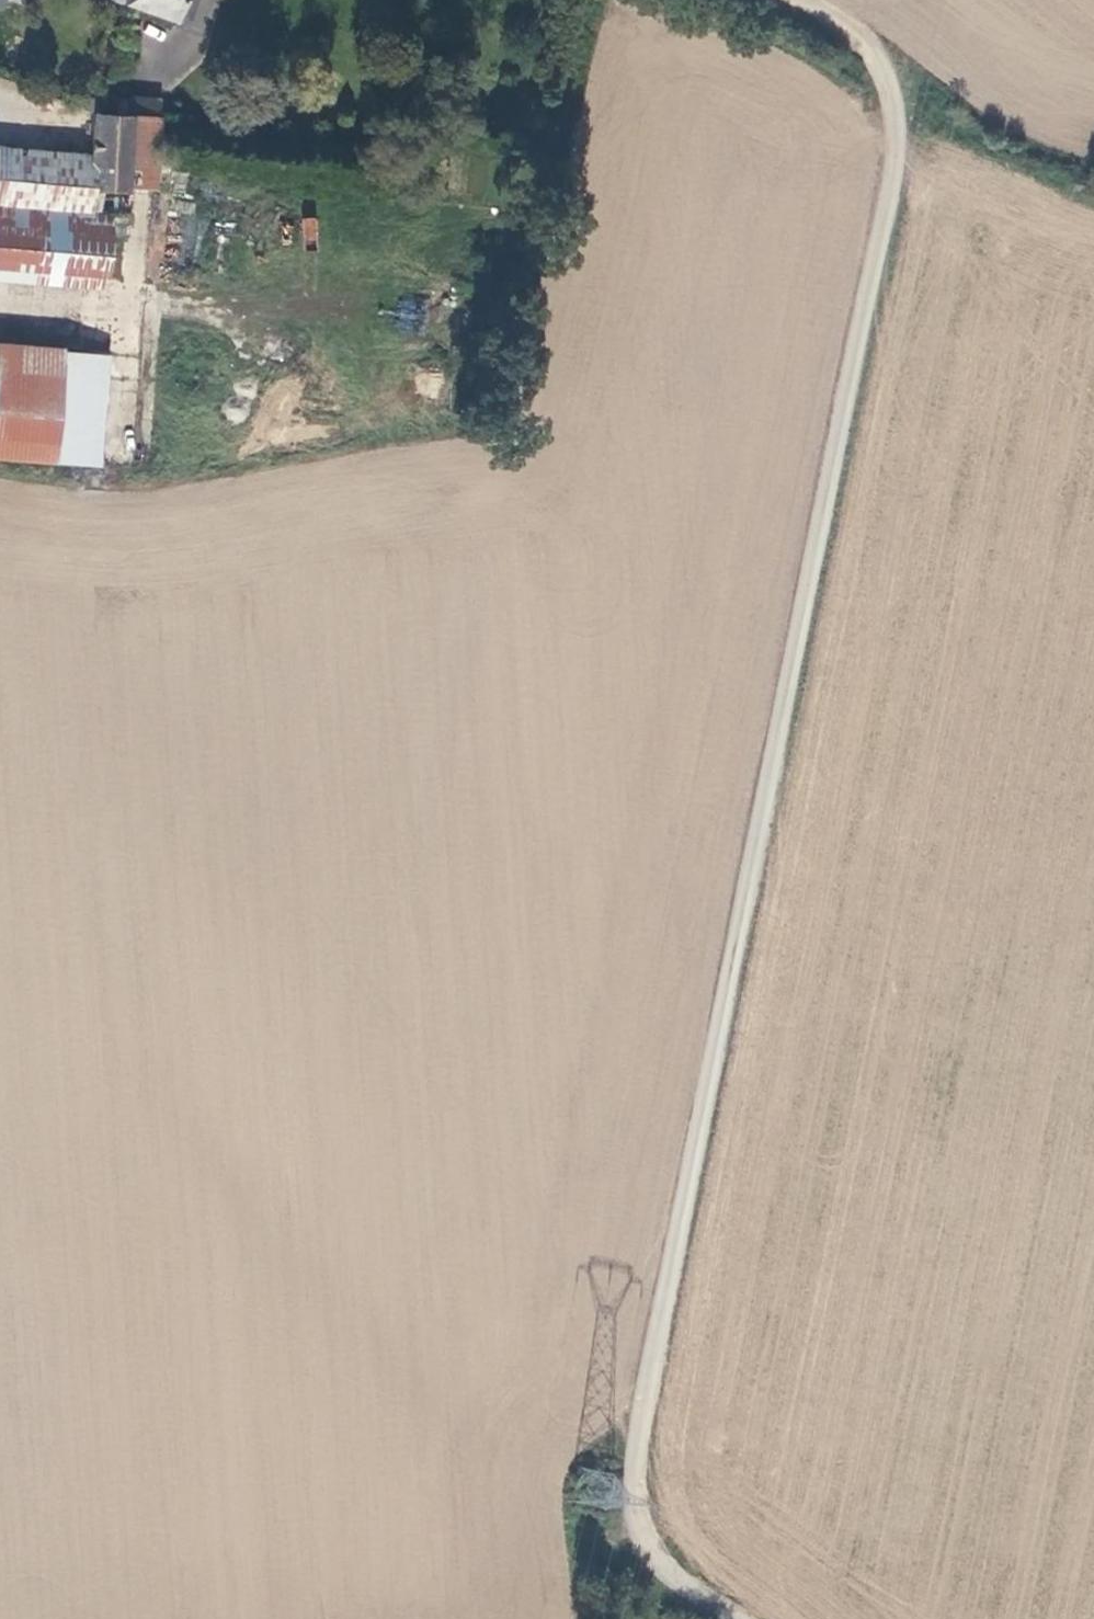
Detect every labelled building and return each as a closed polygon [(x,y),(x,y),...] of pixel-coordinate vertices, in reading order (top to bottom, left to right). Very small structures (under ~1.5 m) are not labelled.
[(116,2),(172,21),(179,0),(116,0),(116,2)] [(133,96),(129,91),(121,89),(114,92),(110,100),(112,108),(118,113),(125,113),(131,109),(134,103),(133,96)] [(125,201),(130,123),(94,120),(89,172),(86,197),(125,201)] [(144,291),(160,126),(148,125),(130,123),(125,201),(118,288),(144,291)] [(2,160),(0,185),(0,209),(84,218),(86,197),(89,172),(2,160)] [(125,201),(86,197),(84,218),(0,209),(0,273),(118,288),(125,201)] [(305,245),(319,242),(314,216),(300,219),(305,245)] [(52,366),(53,358),(0,353),(0,469),(40,474),(52,366)] [(92,372),(52,366),(40,474),(81,480),(92,372)]
